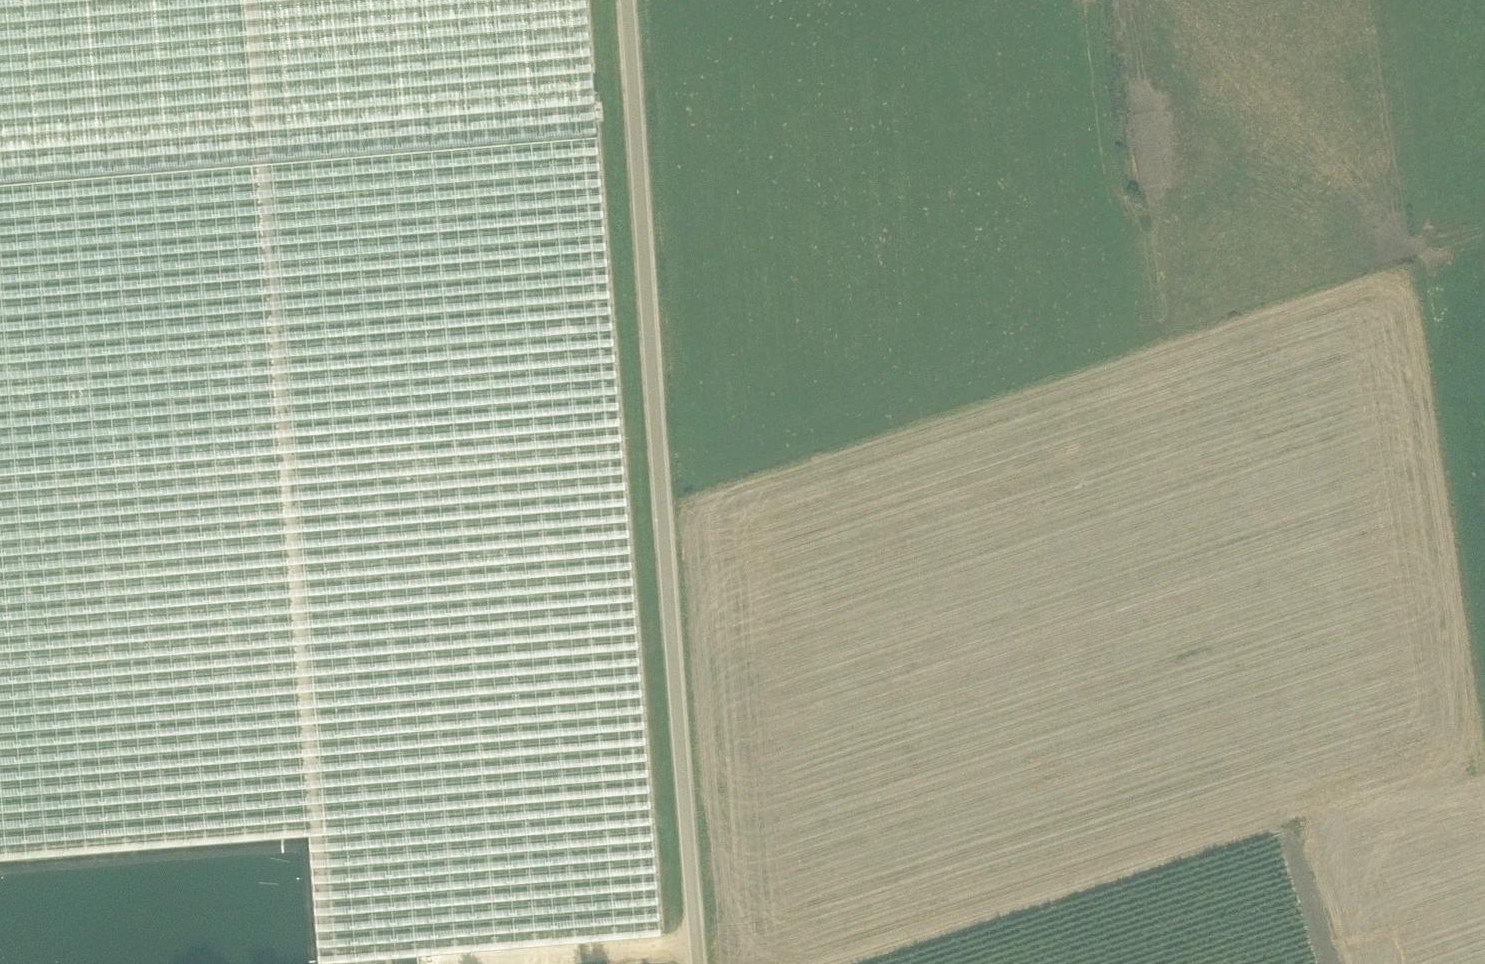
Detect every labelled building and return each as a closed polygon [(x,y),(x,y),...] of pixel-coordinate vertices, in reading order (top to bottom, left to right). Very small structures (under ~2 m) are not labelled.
[(311,830),(321,963),(420,963),(419,950),(662,930),(587,0),(0,0),(0,855),(311,830)]
